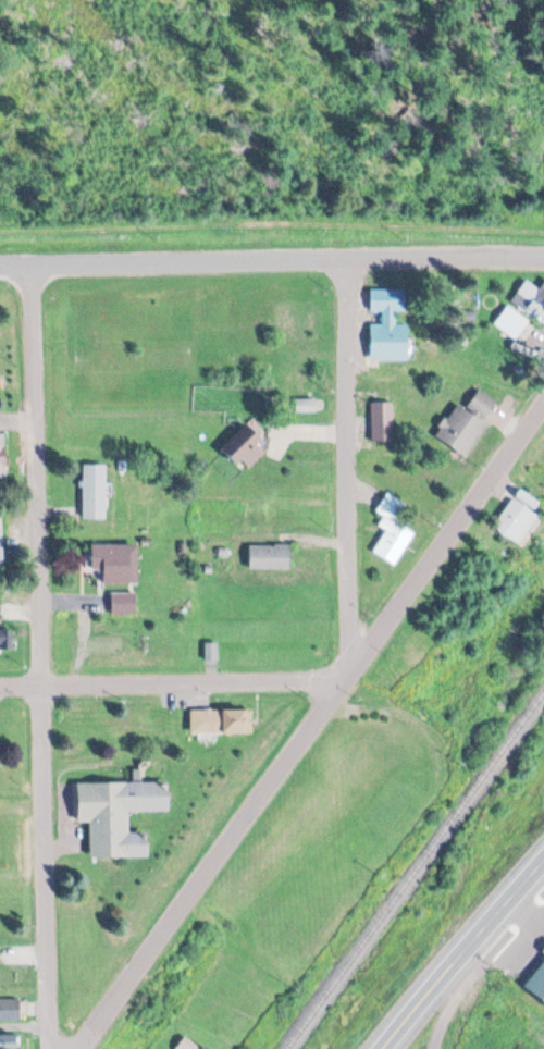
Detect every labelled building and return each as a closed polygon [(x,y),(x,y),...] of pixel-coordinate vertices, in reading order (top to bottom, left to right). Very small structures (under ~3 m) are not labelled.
[(543,294),(543,292),(528,281),(513,302),(543,323),(543,295),(543,294)] [(372,361),(409,361),(409,325),(398,325),(398,313),(407,313),(407,290),(371,290),(371,313),(383,313),(383,325),(372,325),(372,361)] [(517,341),(531,322),(508,306),(494,325),(517,341)] [(297,410),(319,410),(319,399),(312,399),(313,375),(277,375),(276,398),(297,398),(297,410)] [(497,402),(479,391),(466,411),(456,404),(435,436),(468,457),(489,425),(485,422),(497,402)] [(372,439),(393,439),(393,402),(372,402),(372,439)] [(268,452),(260,444),(266,438),(249,421),(222,449),(247,473),(268,452)] [(84,520),(107,520),(107,465),(84,465),(84,520)] [(397,567),(417,533),(398,522),(408,506),(388,494),(376,512),(385,517),(379,527),(387,532),(374,553),(397,567)] [(495,527),(521,546),(542,517),(516,498),(495,527)] [(93,572),(104,572),(104,585),(132,585),(132,545),(93,545),(93,572)] [(292,546),(251,546),(251,570),(292,570),(292,546)] [(113,617),(138,617),(138,593),(113,593),(113,617)] [(0,630),(0,651),(13,651),(13,630),(0,630)] [(191,733),(251,733),(251,710),(191,710),(191,733)] [(79,783),(79,822),(91,822),(91,857),(150,857),(150,833),(130,833),(130,811),(171,811),(171,782),(79,783)] [(527,983),(543,961),(543,996),(527,983)] [(21,1019),(21,998),(0,998),(0,1019),(21,1019)] [(19,1034),(0,1034),(0,1048),(19,1048),(19,1034)] [(188,1034),(176,1048),(207,1048),(188,1034)]
